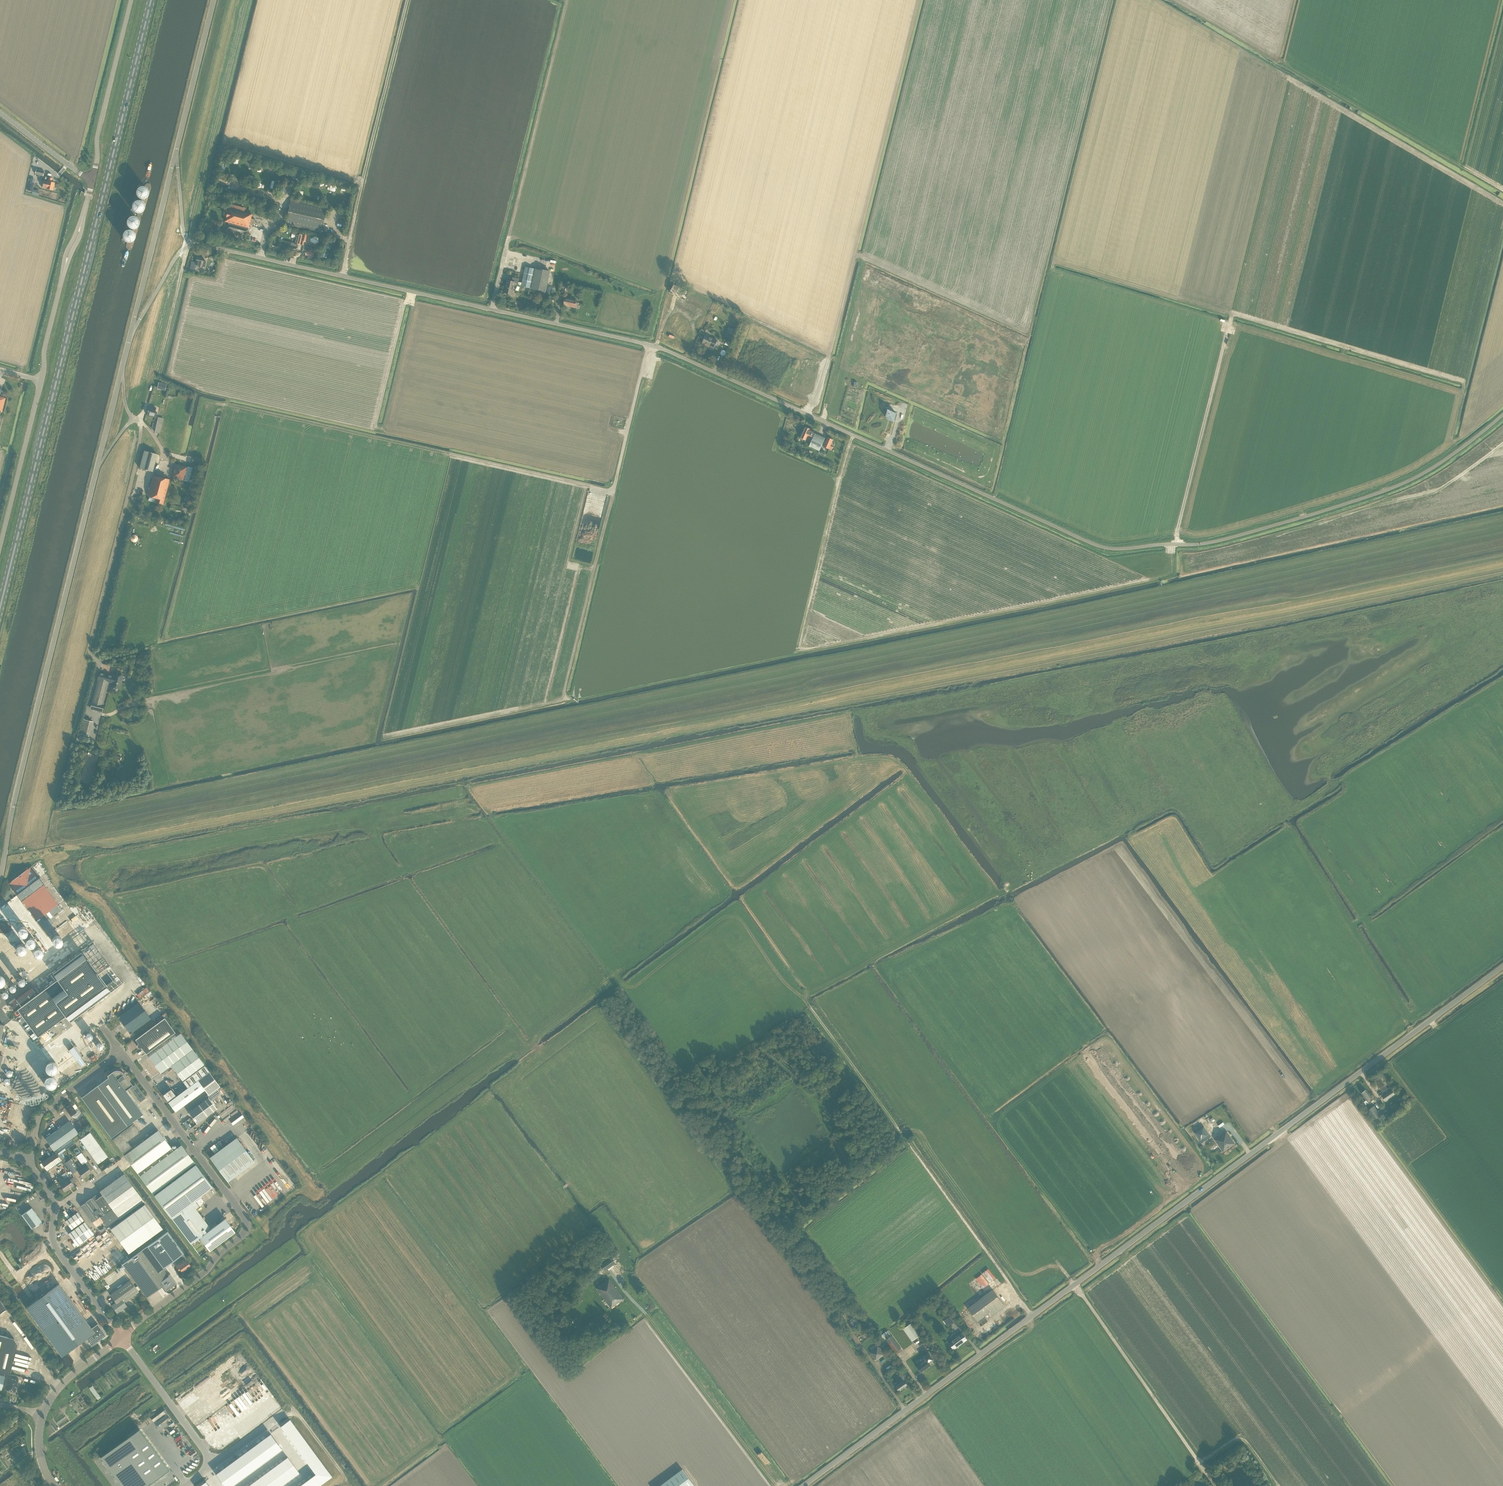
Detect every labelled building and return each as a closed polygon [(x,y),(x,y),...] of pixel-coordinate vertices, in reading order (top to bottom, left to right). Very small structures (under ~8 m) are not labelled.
[(49,177),(48,181),(44,180),(42,188),(53,191),(55,183),(51,182),(52,178),(49,177)] [(285,224),(321,232),(327,208),(291,199),(285,224)] [(254,220),(250,219),(251,214),(243,212),(244,209),(229,205),(225,222),(228,223),(227,229),(247,234),(249,223),(253,224),(254,220)] [(296,234),(293,243),(300,245),(302,235),(296,234)] [(298,247),(291,246),(292,242),(284,241),(282,248),(286,249),(286,250),(297,252),(298,247)] [(203,261),(204,258),(197,257),(196,262),(191,261),(190,269),(195,270),(196,265),(200,266),(200,267),(202,268),(202,267),(205,267),(206,261),(203,261)] [(551,272),(525,267),(521,286),(546,292),(551,272)] [(515,285),(518,285),(519,279),(513,277),(512,281),(507,280),(504,293),(512,295),(515,285)] [(575,308),(577,300),(565,297),(564,305),(575,308)] [(713,348),(717,340),(706,335),(702,344),(708,347),(709,346),(713,348)] [(165,391),(166,384),(158,382),(157,389),(165,391)] [(155,412),(156,408),(149,406),(146,415),(151,416),(156,418),(157,413),(155,412)] [(885,417),(894,421),(896,413),(887,409),(885,417)] [(154,432),(160,433),(163,418),(158,417),(154,432)] [(812,438),(815,431),(810,429),(805,427),(804,430),(803,429),(801,433),(802,433),(800,437),(806,440),(808,436),(812,438)] [(819,451),(825,438),(815,433),(809,446),(819,451)] [(829,449),(833,440),(828,437),(823,446),(823,447),(828,449),(829,449)] [(153,472),(157,454),(144,451),(139,468),(153,472)] [(188,482),(192,468),(176,464),(175,469),(174,468),(171,477),(188,482)] [(149,497),(148,501),(163,504),(170,479),(153,475),(147,496),(149,497)] [(181,513),(183,508),(171,504),(169,509),(181,513)] [(98,680),(92,701),(90,709),(102,712),(104,705),(103,704),(109,683),(112,683),(111,687),(120,689),(124,676),(114,673),(113,676),(99,672),(97,680),(98,680)] [(89,736),(93,722),(83,719),(79,734),(89,736)] [(38,918),(40,916),(48,927),(54,923),(51,919),(53,917),(52,916),(60,910),(57,905),(58,904),(31,868),(16,880),(23,890),(17,894),(22,900),(24,899),(35,914),(38,918)] [(19,944),(21,945),(23,945),(24,944),(26,943),(27,941),(27,939),(26,937),(25,935),(23,934),(21,934),(19,935),(17,936),(16,938),(16,941),(17,943),(19,944)] [(7,950),(10,950),(12,950),(13,948),(14,946),(14,944),(13,942),(12,941),(10,940),(8,939),(6,940),(5,941),(4,943),(3,945),(4,948),(5,949),(7,950)] [(33,950),(35,950),(37,949),(39,948),(40,947),(40,945),(40,943),(39,941),(38,940),(36,939),(33,939),(32,940),(30,942),(29,944),(30,946),(31,948),(33,950)] [(22,957),(24,958),(26,958),(28,958),(29,956),(30,954),(30,952),(30,950),(28,948),(26,947),(24,947),(22,948),(20,950),(19,952),(19,954),(20,956),(22,957)] [(33,988),(16,1000),(16,1001),(15,1001),(15,1002),(14,1002),(14,1003),(14,1004),(13,1005),(13,1006),(13,1007),(13,1008),(14,1009),(14,1010),(14,1011),(15,1011),(17,1014),(19,1012),(38,1037),(66,1016),(70,1022),(111,992),(81,952),(53,974),(57,980),(37,995),(33,988)] [(3,963),(5,964),(7,964),(8,963),(9,963),(10,962),(11,960),(12,958),(11,956),(10,954),(8,953),(5,953),(3,953),(2,955),(1,957),(1,959),(1,961),(3,963)] [(107,973),(108,975),(110,976),(112,977),(114,976),(115,975),(116,973),(116,971),(115,969),(114,968),(112,968),(110,968),(108,970),(107,971),(107,973)] [(125,988),(127,990),(129,991),(131,991),(133,991),(135,989),(136,987),(136,984),(135,982),(133,981),(131,980),(129,980),(127,981),(126,982),(125,984),(125,986),(125,988)] [(113,1007),(115,1007),(117,1005),(118,1003),(119,1001),(118,999),(117,997),(115,996),(113,996),(111,996),(109,997),(107,999),(107,1001),(107,1003),(108,1006),(111,1007),(113,1007)] [(138,1003),(118,1018),(130,1034),(150,1019),(138,1003)] [(140,1048),(141,1048),(146,1054),(175,1032),(164,1018),(135,1040),(138,1044),(137,1044),(137,1046),(138,1048),(140,1048)] [(88,1041),(90,1041),(92,1041),(94,1040),(95,1038),(95,1036),(94,1034),(92,1032),(90,1032),(88,1032),(87,1033),(86,1035),(85,1037),(86,1039),(88,1041)] [(161,1073),(171,1066),(193,1049),(181,1033),(148,1057),(161,1073)] [(96,1051),(98,1052),(99,1052),(100,1051),(102,1050),(103,1049),(103,1047),(103,1045),(102,1043),(100,1042),(98,1042),(96,1043),(94,1045),(94,1047),(94,1049),(96,1051)] [(205,1065),(193,1049),(171,1066),(183,1082),(188,1088),(209,1072),(205,1065)] [(70,1080),(87,1068),(76,1052),(59,1064),(70,1080)] [(81,1097),(106,1131),(111,1138),(120,1131),(127,1126),(143,1114),(124,1088),(130,1083),(124,1074),(123,1073),(122,1072),(121,1071),(119,1071),(118,1071),(116,1071),(115,1071),(114,1072),(112,1072),(108,1076),(109,1077),(97,1085),(81,1097)] [(1382,1071),(1372,1078),(1383,1092),(1388,1089),(1379,1076),(1384,1073),(1382,1071)] [(220,1086),(209,1072),(188,1088),(168,1102),(175,1112),(205,1090),(208,1095),(217,1089),(220,1086)] [(135,1084),(130,1088),(139,1101),(145,1097),(144,1096),(144,1097),(135,1084)] [(8,1092),(8,1095),(9,1097),(10,1098),(12,1099),(14,1099),(16,1098),(18,1096),(18,1093),(17,1091),(15,1089),(13,1089),(11,1089),(9,1090),(8,1092)] [(163,1095),(168,1101),(175,1095),(171,1089),(163,1095)] [(208,1095),(207,1096),(207,1098),(209,1097),(211,1100),(220,1093),(217,1089),(208,1095)] [(1392,1089),(1382,1096),(1385,1101),(1395,1094),(1392,1089)] [(1361,1093),(1366,1100),(1364,1102),(1366,1105),(1369,1103),(1374,1100),(1366,1090),(1361,1093)] [(25,1101),(27,1101),(29,1101),(31,1099),(32,1097),(32,1095),(31,1093),(29,1091),(27,1091),(25,1091),(23,1093),(22,1095),(22,1097),(23,1099),(25,1101)] [(1408,1107),(1411,1104),(1405,1095),(1401,1098),(1408,1107)] [(207,1098),(188,1112),(197,1124),(217,1109),(211,1100),(209,1097),(207,1098)] [(71,1104),(65,1108),(71,1116),(73,1114),(75,1117),(80,1113),(77,1108),(78,1108),(74,1102),(71,1104)] [(1374,1105),(1367,1111),(1374,1120),(1381,1115),(1374,1105)] [(86,1127),(91,1125),(86,1116),(81,1119),(86,1127)] [(56,1131),(45,1139),(51,1146),(47,1148),(51,1153),(54,1151),(71,1138),(79,1133),(81,1131),(82,1130),(81,1128),(77,1131),(70,1121),(56,1131)] [(134,1123),(123,1131),(112,1139),(119,1148),(123,1154),(132,1147),(128,1141),(140,1132),(139,1131),(134,1123)] [(1205,1126),(1195,1133),(1202,1143),(1212,1136),(1205,1126)] [(158,1130),(157,1131),(133,1149),(124,1155),(138,1173),(153,1193),(194,1163),(181,1145),(173,1151),(171,1148),(159,1131),(158,1130)] [(80,1139),(90,1152),(95,1159),(99,1164),(109,1157),(90,1132),(80,1139)] [(1223,1134),(1215,1139),(1224,1152),(1235,1143),(1227,1132),(1224,1134),(1223,1134)] [(237,1138),(210,1157),(228,1182),(255,1162),(237,1138)] [(77,1147),(73,1150),(77,1156),(81,1153),(77,1147)] [(56,1152),(42,1162),(47,1171),(62,1160),(56,1152)] [(81,1170),(78,1167),(79,1169),(77,1170),(78,1171),(83,1178),(92,1172),(90,1170),(93,1168),(81,1153),(77,1156),(83,1164),(82,1166),(84,1168),(81,1170)] [(73,1174),(77,1170),(79,1169),(78,1167),(71,1158),(65,1163),(73,1174)] [(196,1164),(154,1195),(171,1218),(212,1187),(196,1164)] [(120,1219),(144,1201),(124,1174),(100,1191),(102,1195),(98,1198),(96,1195),(88,1200),(100,1217),(107,1226),(119,1218),(120,1219)] [(69,1178),(60,1184),(65,1191),(74,1185),(69,1178)] [(200,1197),(195,1200),(200,1206),(205,1203),(200,1197)] [(100,1217),(88,1200),(81,1206),(93,1222),(100,1217)] [(195,1201),(172,1218),(177,1226),(191,1244),(199,1238),(209,1251),(229,1236),(233,1233),(235,1231),(225,1218),(211,1229),(196,1209),(199,1206),(195,1201)] [(146,1203),(111,1229),(129,1253),(163,1227),(146,1203)] [(32,1208),(22,1215),(32,1229),(42,1222),(32,1208)] [(78,1212),(66,1221),(72,1229),(84,1220),(78,1212)] [(85,1222),(69,1234),(74,1242),(72,1243),(74,1247),(77,1245),(77,1246),(94,1234),(85,1222)] [(129,1259),(122,1264),(123,1264),(147,1297),(163,1286),(163,1285),(166,1289),(175,1283),(170,1275),(169,1275),(163,1268),(183,1254),(184,1253),(174,1240),(167,1231),(147,1246),(129,1259)] [(601,1265),(605,1271),(616,1263),(612,1257),(601,1265)] [(186,1260),(177,1267),(179,1271),(181,1270),(183,1272),(191,1266),(186,1260)] [(611,1306),(612,1308),(624,1298),(609,1278),(597,1288),(607,1303),(605,1305),(608,1309),(611,1306)] [(127,1306),(124,1302),(139,1292),(130,1280),(110,1294),(114,1300),(116,1302),(112,1305),(117,1313),(127,1306)] [(92,1328),(73,1302),(59,1284),(26,1308),(62,1356),(84,1340),(89,1348),(98,1342),(100,1340),(106,1335),(97,1323),(92,1328)] [(991,1316),(1005,1306),(992,1289),(967,1308),(977,1321),(989,1312),(991,1316)] [(953,1314),(947,1318),(951,1324),(957,1320),(953,1314)] [(912,1341),(920,1335),(912,1323),(903,1328),(912,1341)] [(883,1341),(886,1339),(895,1352),(901,1348),(892,1335),(891,1335),(888,1330),(879,1336),(883,1341)] [(953,1338),(948,1342),(954,1349),(967,1340),(961,1332),(957,1335),(955,1332),(951,1335),(953,1338)] [(10,1374),(17,1344),(14,1339),(0,1335),(0,1372),(10,1374)] [(877,1348),(871,1353),(876,1359),(882,1354),(877,1348)] [(925,1360),(917,1366),(921,1372),(931,1365),(929,1362),(933,1359),(929,1353),(923,1357),(925,1360)] [(117,1367),(109,1373),(117,1385),(126,1380),(117,1367)] [(901,1382),(895,1386),(899,1391),(907,1385),(903,1380),(906,1379),(902,1374),(900,1376),(901,1378),(899,1380),(901,1382)] [(16,1392),(19,1379),(10,1377),(7,1390),(16,1392)] [(94,1402),(103,1397),(95,1384),(86,1389),(94,1402)] [(332,1476),(290,1419),(280,1426),(315,1474),(298,1485),(318,1485),(332,1476)] [(169,1469),(139,1429),(100,1457),(117,1480),(122,1485),(146,1485),(169,1469)] [(215,1474),(224,1485),(231,1485),(282,1448),(270,1433),(215,1474)] [(248,1485),(281,1485),(299,1473),(288,1457),(248,1485)] [(659,1485),(693,1485),(695,1485),(683,1469),(659,1485)]
